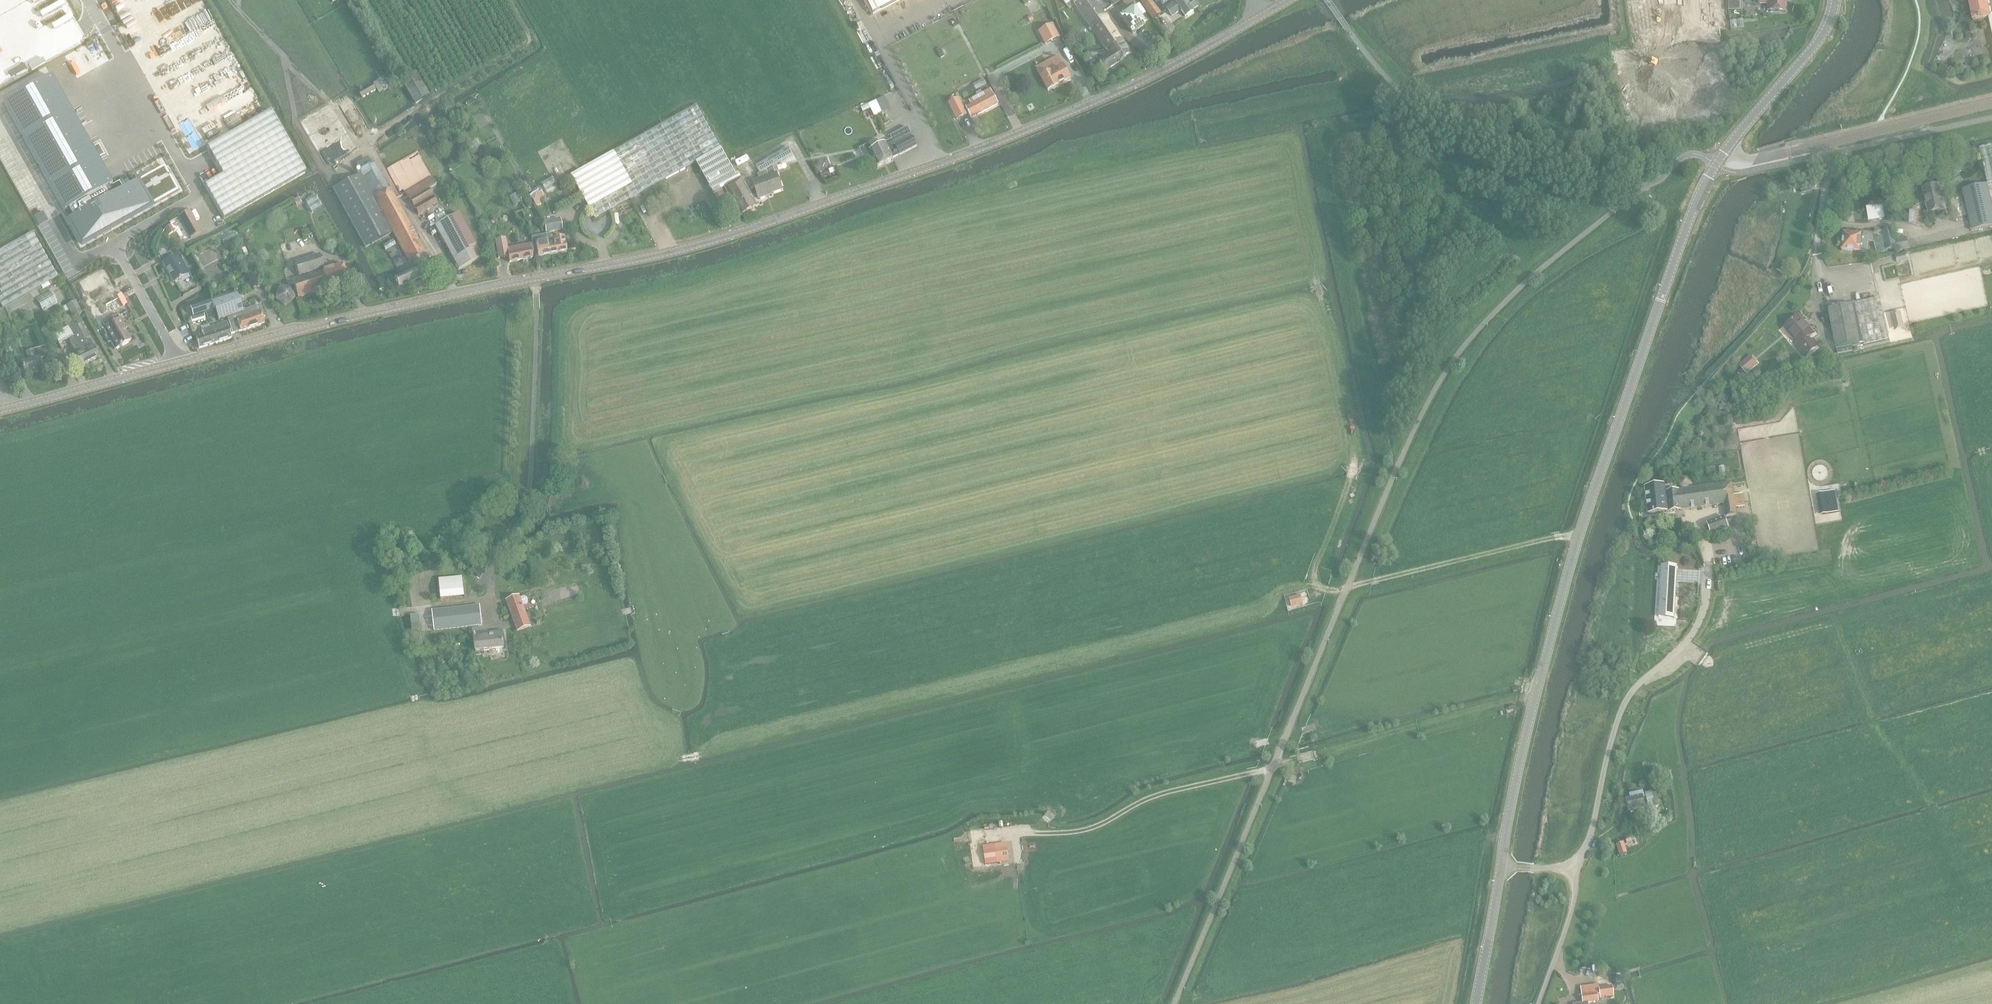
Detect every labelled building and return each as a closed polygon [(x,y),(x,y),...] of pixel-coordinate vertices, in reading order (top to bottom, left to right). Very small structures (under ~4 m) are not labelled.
[(333,4),(335,3),(339,9),(347,4),(344,0),(331,0),(333,4)] [(873,14),(901,0),(866,0),(873,14)] [(1067,5),(1069,9),(1076,4),(1075,3),(1080,0),(1063,0),(1067,5)] [(1122,39),(1124,38),(1120,32),(1118,33),(1104,15),(1105,14),(1095,0),(1080,0),(1075,3),(1076,4),(1111,55),(1101,61),(1107,70),(1131,52),(1122,39)] [(1153,3),(1152,0),(1140,0),(1154,20),(1162,14),(1160,13),(1153,3)] [(1162,14),(1166,11),(1161,4),(1166,0),(1153,0),(1162,14)] [(1186,17),(1194,12),(1193,11),(1189,5),(1186,0),(1179,0),(1167,7),(1172,16),(1181,10),(1186,17)] [(1727,2),(1727,11),(1742,11),(1742,2),(1742,0),(1727,0),(1727,2)] [(1759,4),(1767,4),(1767,10),(1784,11),(1784,0),(1759,0),(1759,4)] [(1989,16),(1986,0),(1968,0),(1973,20),(1989,17),(1991,30),(1991,15),(1989,16)] [(1194,2),(1189,5),(1193,11),(1198,8),(1194,2)] [(1121,16),(1133,33),(1146,24),(1134,7),(1121,16)] [(1039,31),(1045,44),(1058,37),(1052,25),(1039,31)] [(1070,78),(1063,65),(1058,55),(1036,67),(1040,76),(1047,90),(1058,84),(1070,78)] [(416,71),(401,80),(411,98),(415,105),(431,95),(416,71)] [(51,76),(3,103),(65,212),(68,211),(72,218),(68,220),(82,245),(102,233),(101,230),(109,226),(111,229),(178,191),(164,167),(123,190),(119,182),(112,186),(97,159),(104,156),(99,145),(92,149),(51,76)] [(986,85),(983,79),(973,85),(976,90),(986,85)] [(384,91),(378,81),(374,83),(380,93),(384,91)] [(363,98),(377,90),(374,85),(360,93),(363,98)] [(971,118),(998,103),(991,89),(969,101),(971,104),(965,107),(971,118)] [(467,107),(476,101),(473,98),(467,102),(468,103),(466,104),(467,107)] [(959,98),(949,103),(951,107),(957,119),(967,114),(960,101),(959,98)] [(661,125),(613,151),(638,195),(696,162),(714,195),(725,189),(741,216),(757,206),(741,179),(739,174),(736,176),(697,104),(661,125)] [(222,174),(204,185),(223,219),(300,176),(305,173),(300,163),(277,122),(270,111),(207,147),(222,174)] [(878,166),(887,161),(888,162),(891,160),(891,159),(901,154),(901,155),(917,147),(913,138),(908,128),(891,136),(893,139),(877,147),(872,149),(869,144),(860,149),(867,162),(874,158),(878,166)] [(1988,185),(1991,185),(1991,147),(1980,149),(1987,183),(1988,185)] [(789,148),(757,166),(761,173),(758,174),(759,179),(753,181),(759,199),(772,195),(772,194),(782,190),(777,174),(780,173),(777,164),(793,155),(789,148)] [(605,156),(571,175),(596,219),(631,199),(638,195),(613,151),(605,156)] [(475,154),(472,161),(481,164),(483,157),(475,154)] [(360,173),(332,188),(364,247),(392,232),(413,270),(394,278),(398,287),(417,278),(438,269),(434,259),(430,261),(390,188),(388,189),(374,197),(360,173)] [(428,189),(436,184),(432,177),(405,192),(418,215),(437,204),(428,189)] [(1991,226),(1991,205),(1988,185),(1987,183),(1961,189),(1971,230),(1991,226)] [(1929,213),(1944,210),(1939,186),(1923,189),(1929,213)] [(310,211),(321,205),(315,194),(304,200),(310,211)] [(1967,214),(1964,203),(1956,205),(1958,216),(1967,214)] [(190,211),(178,217),(190,239),(201,232),(190,211)] [(457,270),(482,258),(459,213),(434,226),(457,270)] [(546,233),(562,230),(560,219),(544,222),(546,233)] [(1892,229),(1872,233),(1874,243),(1877,253),(1897,248),(1892,229)] [(238,237),(235,231),(220,238),(223,244),(238,237)] [(0,250),(0,291),(2,294),(0,294),(0,302),(3,308),(58,277),(32,232),(15,242),(0,250)] [(1844,233),(1842,251),(1849,252),(1849,251),(1860,252),(1860,250),(1862,250),(1862,252),(1867,252),(1868,242),(1874,243),(1872,233),(1861,232),(1861,235),(1844,233)] [(563,237),(555,239),(553,233),(546,234),(549,255),(566,252),(563,237)] [(538,257),(549,255),(546,234),(531,237),(532,243),(534,253),(535,255),(537,254),(538,257)] [(1898,250),(1909,247),(1907,237),(1896,239),(1898,250)] [(531,254),(534,253),(532,243),(508,248),(506,238),(496,240),(499,258),(509,256),(510,262),(532,258),(531,254)] [(192,240),(185,243),(188,249),(195,246),(192,240)] [(393,240),(383,246),(386,252),(396,245),(393,240)] [(173,282),(189,273),(180,259),(182,258),(176,250),(173,252),(172,251),(161,258),(164,262),(162,263),(173,282)] [(298,276),(300,275),(324,267),(320,254),(294,262),(298,276)] [(298,298),(300,297),(347,281),(342,264),(292,280),(298,298)] [(102,287),(111,281),(104,269),(85,279),(89,287),(99,282),(102,287)] [(291,287),(280,287),(278,288),(275,297),(275,299),(284,306),(286,306),(294,299),(295,298),(292,289),(291,287)] [(50,291),(36,299),(39,305),(42,311),(57,303),(54,297),(50,291)] [(259,305),(258,306),(242,311),(236,293),(212,302),(213,306),(214,309),(218,320),(227,317),(233,333),(240,330),(240,331),(264,323),(262,318),(265,317),(261,307),(261,306),(260,306),(260,305),(259,305)] [(1852,345),(1863,343),(1864,345),(1889,341),(1881,299),(1856,304),(1856,303),(1828,308),(1836,348),(1852,345)] [(67,306),(62,308),(65,314),(70,312),(73,317),(82,312),(76,301),(67,306)] [(211,301),(190,308),(193,316),(214,309),(213,306),(212,302),(211,301)] [(1905,328),(1900,312),(1891,314),(1895,331),(1905,328)] [(120,320),(116,314),(102,322),(105,328),(103,329),(107,335),(104,336),(107,342),(110,341),(115,350),(131,340),(125,330),(126,329),(124,325),(121,319),(120,320)] [(204,315),(191,319),(192,324),(206,320),(204,315)] [(1804,357),(1808,354),(1816,347),(1808,338),(1814,333),(1808,326),(1806,327),(1797,316),(1785,327),(1798,343),(1794,346),(1804,357)] [(76,322),(68,326),(82,354),(84,353),(89,362),(99,357),(93,346),(94,346),(92,342),(91,343),(89,339),(86,341),(76,322)] [(226,323),(210,328),(215,342),(231,337),(226,323)] [(83,365),(89,362),(84,353),(82,354),(68,326),(54,334),(59,343),(69,338),(80,359),(79,360),(81,365),(82,364),(83,365)] [(198,348),(215,342),(210,328),(201,331),(203,336),(195,338),(198,348)] [(39,358),(47,356),(44,347),(26,353),(28,361),(20,363),(24,378),(34,375),(34,373),(43,371),(39,358)] [(1748,358),(1738,366),(1745,374),(1755,367),(1748,358)] [(1687,477),(1683,478),(1680,481),(1681,485),(1684,488),(1688,487),(1691,484),(1690,480),(1687,477)] [(1744,507),(1742,494),(1735,496),(1732,483),(1664,493),(1664,486),(1645,488),(1649,515),(1724,504),(1726,517),(1738,515),(1737,508),(1744,507)] [(1836,493),(1818,497),(1822,515),(1839,512),(1836,493)] [(1712,534),(1728,529),(1724,518),(1708,524),(1712,534)] [(1659,620),(1675,621),(1678,569),(1662,568),(1659,620)] [(441,599),(465,597),(463,577),(439,580),(441,599)] [(1291,608),(1303,604),(1300,595),(1289,599),(1291,608)] [(507,601),(514,620),(526,616),(523,606),(525,605),(527,603),(528,601),(527,599),(525,597),(522,597),(520,598),(519,596),(507,601)] [(480,605),(432,611),(434,631),(473,627),(482,625),(480,605)] [(422,631),(420,615),(410,616),(412,632),(422,631)] [(530,627),(526,616),(514,620),(518,631),(530,627)] [(503,633),(474,636),(476,652),(477,652),(478,658),(493,656),(493,650),(505,649),(505,646),(511,646),(510,635),(503,636),(503,633)] [(1646,802),(1647,809),(1652,808),(1651,801),(1653,800),(1650,790),(1643,792),(1646,802)] [(1629,812),(1644,808),(1642,798),(1643,798),(1642,792),(1638,793),(1638,792),(1632,793),(1633,800),(1626,802),(1629,812)] [(1623,843),(1617,845),(1616,845),(1619,856),(1627,854),(1626,850),(1623,843)] [(1007,848),(995,850),(996,859),(1009,857),(1007,848)] [(1612,986),(1598,988),(1599,999),(1613,997),(1612,986)] [(1587,1003),(1598,1002),(1597,994),(1582,995),(1583,1003),(1580,1003),(1587,1003)]
